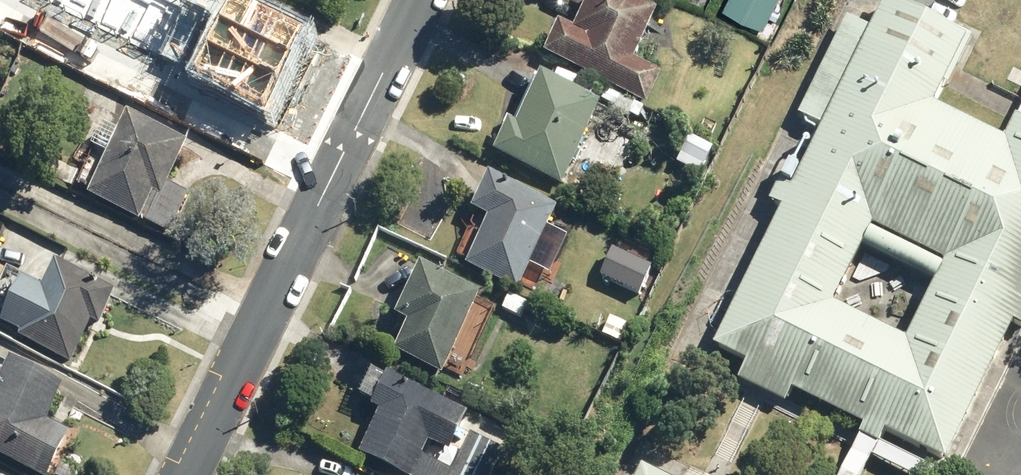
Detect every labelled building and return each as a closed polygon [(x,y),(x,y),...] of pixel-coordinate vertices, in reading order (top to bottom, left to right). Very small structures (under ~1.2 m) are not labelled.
[(639,60),(665,9),(646,0),(603,0),(585,34),(565,24),(551,53),(648,100),(662,71),(639,60)] [(865,417),(860,429),(879,439),(886,430),(943,458),(1010,321),(1020,326),(1020,301),(1019,300),(1020,297),(1020,113),(1017,112),(1006,134),(939,100),(952,76),(972,35),(904,0),(887,0),(720,343),(753,358),(744,377),(789,400),(798,382),(865,417)] [(729,7),(766,28),(782,0),(733,0),(729,7)] [(189,22),(148,97),(212,132),(253,56),(189,22)] [(507,123),(495,148),(569,180),(579,157),(587,139),(602,105),(540,76),(516,127),(507,123)] [(131,99),(103,156),(83,196),(171,240),(191,200),(167,188),(195,130),(131,99)] [(492,164),(464,152),(453,180),(481,191),(492,164)] [(482,192),(466,224),(482,232),(464,267),(518,294),(550,229),(548,225),(482,192)] [(49,266),(12,337),(72,368),(109,297),(49,266)] [(407,334),(396,356),(439,378),(473,304),(420,279),(395,329),(407,334)] [(0,396),(0,457),(35,474),(51,474),(61,456),(71,434),(50,423),(68,389),(17,362),(3,391),(0,395),(0,396)] [(507,451),(471,434),(453,471),(422,455),(429,441),(455,454),(474,415),(375,367),(359,400),(383,411),(378,420),(371,433),(360,454),(403,474),(495,474),(507,451)] [(836,474),(860,474),(872,452),(915,474),(951,474),(879,439),(860,429),(836,474)] [(644,463),(638,474),(667,474),(644,463)]
